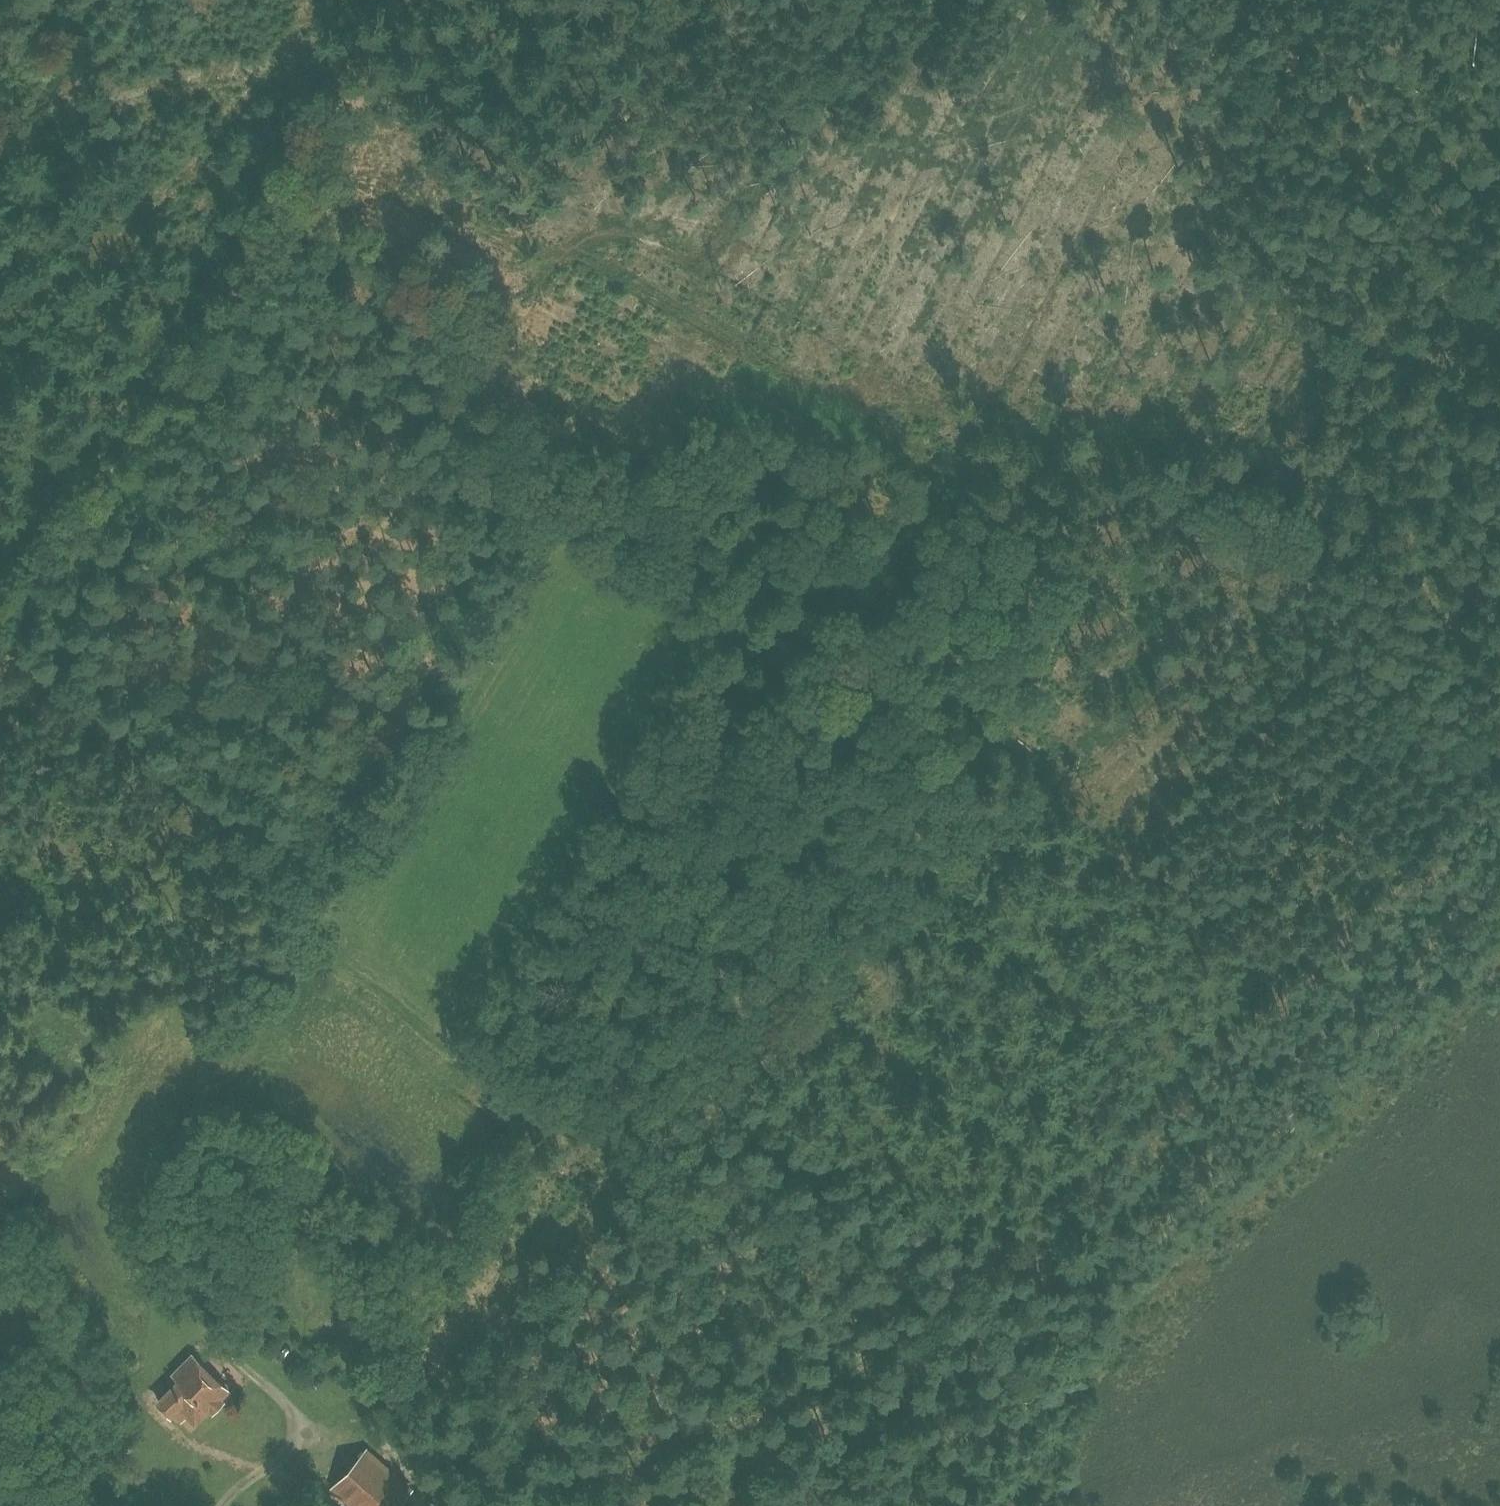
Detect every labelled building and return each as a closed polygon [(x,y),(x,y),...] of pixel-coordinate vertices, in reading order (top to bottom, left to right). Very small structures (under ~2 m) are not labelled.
[(179,1379),(159,1401),(172,1413),(174,1411),(182,1419),(187,1414),(196,1423),(210,1409),(213,1412),(223,1401),(221,1399),(229,1390),(192,1354),(173,1373),(179,1379)] [(334,1487),(356,1505),(396,1505),(411,1489),(367,1450),(334,1487)]
